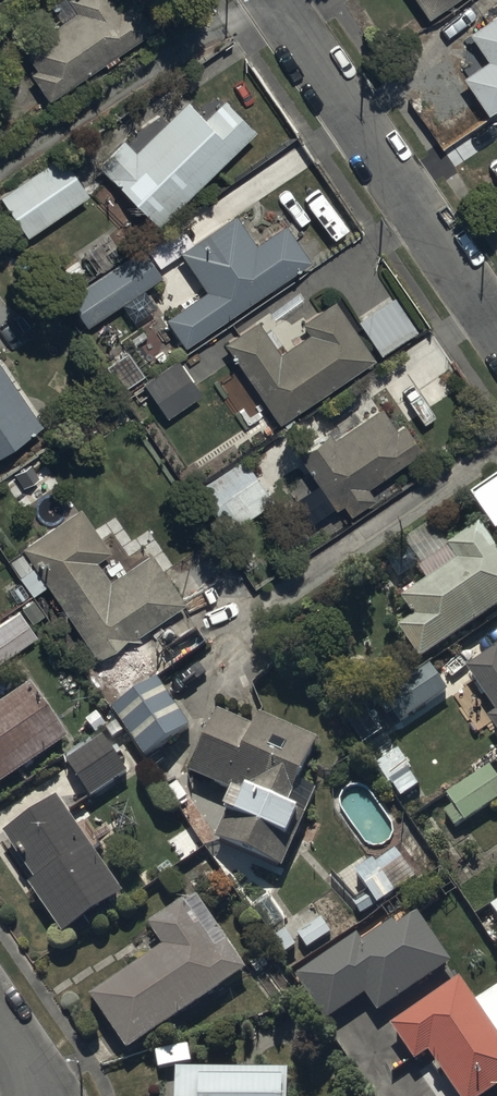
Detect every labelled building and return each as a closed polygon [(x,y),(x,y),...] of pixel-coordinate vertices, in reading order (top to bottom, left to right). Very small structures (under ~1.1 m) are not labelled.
[(48,97),(153,26),(136,0),(123,0),(120,2),(118,0),(58,0),(52,4),(61,18),(23,43),(36,64),(30,69),(48,97)] [(428,14),(449,0),(419,0),(428,14)] [(488,110),(496,103),(496,9),(469,28),(487,55),(462,72),(488,110)] [(158,222),(255,126),(224,94),(206,113),(188,94),(135,146),(131,142),(105,169),(158,222)] [(27,233),(90,191),(62,149),(0,191),(0,192),(27,233)] [(185,342),(310,256),(285,220),(256,240),(236,210),(179,248),(205,287),(166,314),(185,342)] [(91,322),(161,274),(141,244),(71,292),(91,322)] [(256,314),(223,337),(278,419),(375,354),(336,295),(302,318),(309,329),(280,349),(256,314)] [(127,346),(104,362),(112,373),(115,371),(125,385),(145,371),(127,346)] [(202,391),(176,355),(142,379),(168,415),(202,391)] [(43,421),(1,357),(0,357),(0,449),(43,421)] [(329,427),(296,450),(335,505),(343,499),(351,511),(376,494),(368,482),(422,446),(403,419),(397,424),(382,402),(334,434),(329,427)] [(273,498),(240,453),(197,484),(230,529),(273,498)] [(472,493),(496,530),(496,476),(472,493)] [(155,659),(136,631),(185,598),(151,548),(110,576),(96,556),(111,546),(81,502),(18,545),(22,550),(9,559),(31,592),(48,581),(94,649),(89,652),(114,687),(155,659)] [(422,659),(496,609),(496,545),(482,523),(448,545),(451,549),(420,570),(427,580),(402,597),(415,615),(399,626),(422,659)] [(0,619),(0,657),(37,633),(30,622),(44,613),(34,597),(0,619)] [(468,667),(496,711),(496,647),(468,667)] [(383,697),(404,727),(453,694),(432,664),(383,697)] [(158,677),(112,707),(145,757),(191,727),(158,677)] [(0,705),(0,783),(70,736),(34,682),(0,705)] [(255,726),(219,711),(193,772),(234,790),(214,838),(284,867),(297,837),(316,845),(326,823),(307,814),(318,788),(302,781),(319,739),(260,714),(255,726)] [(101,732),(65,758),(93,797),(129,771),(101,732)] [(491,765),(448,794),(455,804),(444,811),(455,826),(465,820),(466,821),(496,800),(496,774),(491,765)] [(124,892),(57,796),(4,833),(36,879),(28,884),(63,934),(124,892)] [(361,914),(417,878),(405,860),(367,885),(370,890),(353,901),(361,914)] [(92,996),(128,1050),(250,969),(199,893),(150,925),(165,947),(92,996)] [(362,939),(357,932),(295,975),(327,1021),(367,994),(379,1012),(453,961),(418,911),(397,926),(392,919),(362,939)] [(298,934),(308,948),(332,932),(321,915),(290,935),(286,929),(273,938),(284,955),(297,946),(292,938),(298,934)] [(391,1024),(393,1029),(392,1030),(391,1031),(391,1032),(390,1033),(389,1034),(388,1036),(387,1037),(387,1038),(386,1039),(385,1040),(385,1042),(384,1043),(384,1044),(384,1046),(383,1047),(383,1048),(383,1050),(383,1051),(383,1053),(383,1054),(383,1055),(383,1057),(384,1058),(384,1059),(384,1061),(385,1062),(385,1063),(386,1065),(386,1066),(387,1067),(388,1068),(388,1069),(389,1071),(390,1072),(391,1073),(413,1058),(416,1062),(430,1053),(459,1095),(485,1095),(496,1088),(496,987),(476,1001),(460,977),(391,1024)] [(288,1068),(178,1067),(178,1095),(288,1095),(288,1068)]
